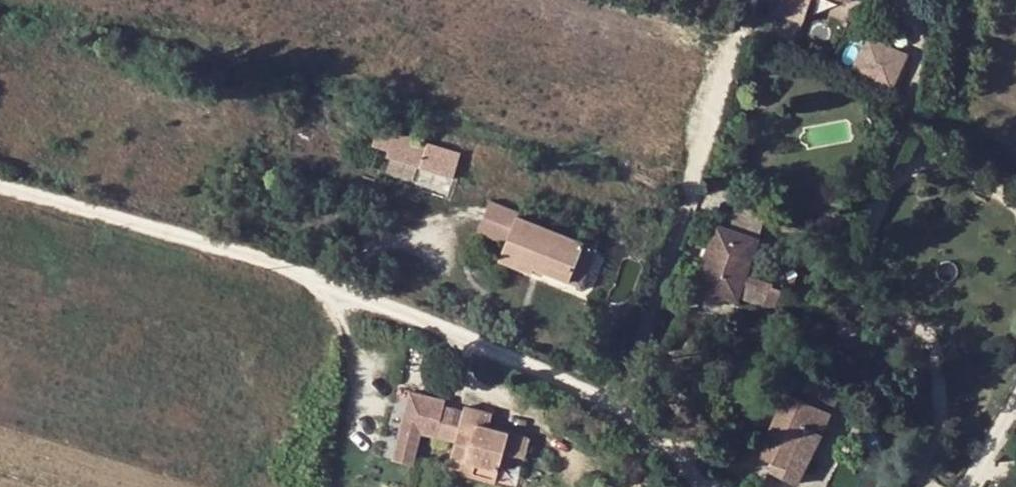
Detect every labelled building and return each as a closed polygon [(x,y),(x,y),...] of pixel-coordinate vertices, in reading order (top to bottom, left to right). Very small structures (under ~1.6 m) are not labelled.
[(772,10),(801,20),(808,0),(776,0),(772,10)] [(896,90),(904,65),(865,53),(856,76),(896,90)] [(457,152),(336,114),(329,138),(451,175),(457,152)] [(478,227),(506,239),(517,212),(518,212),(520,209),(491,196),(478,227)] [(740,198),(730,231),(756,239),(767,207),(740,198)] [(567,280),(584,241),(518,212),(517,212),(506,239),(497,261),(527,273),(532,264),(567,280)] [(730,231),(715,226),(696,286),(759,308),(768,284),(769,281),(745,273),(756,239),(730,231)] [(584,241),(567,280),(578,285),(595,246),(584,241)] [(787,291),(768,284),(759,308),(755,320),(774,327),(787,291)] [(683,396),(687,388),(675,380),(670,387),(683,396)] [(455,433),(463,403),(443,398),(445,392),(410,383),(392,451),(411,456),(420,424),(455,433)] [(772,463),(769,470),(797,482),(828,412),(823,409),(829,397),(806,386),(800,399),(783,391),(772,418),(756,456),(772,463)] [(483,404),(464,398),(463,403),(455,433),(449,453),(473,460),(470,473),(496,481),(504,449),(528,456),(532,435),(488,422),(479,419),(483,404)] [(488,422),(493,407),(483,404),(479,419),(488,422)] [(473,460),(449,453),(445,466),(470,473),(473,460)]
